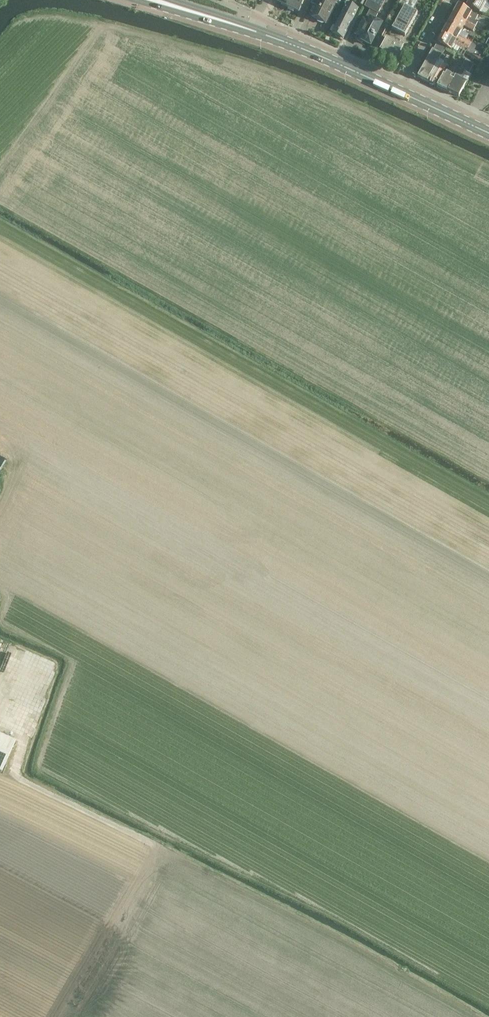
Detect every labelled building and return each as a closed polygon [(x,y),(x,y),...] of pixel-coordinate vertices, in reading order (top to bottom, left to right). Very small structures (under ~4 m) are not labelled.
[(287,7),(299,12),(305,0),(291,0),(287,7)] [(320,3),(313,17),(318,19),(318,22),(322,23),(324,23),(326,23),(335,4),(338,6),(341,0),(314,0),(320,3)] [(371,10),(364,23),(357,36),(355,40),(362,43),(363,41),(370,45),(381,25),(374,21),(385,0),(368,0),(365,7),(371,10)] [(486,3),(481,0),(470,0),(467,6),(480,13),(486,3)] [(346,5),(332,33),(336,35),(336,36),(341,39),(341,38),(343,39),(353,19),(358,10),(351,7),(347,5),(346,5)] [(452,15),(474,27),(475,27),(482,30),(483,27),(477,24),(477,23),(469,18),(472,13),(458,5),(452,15)] [(405,6),(392,29),(405,36),(417,13),(405,6)] [(452,15),(448,23),(462,31),(464,26),(473,31),(474,27),(452,15)] [(443,32),(469,47),(472,43),(459,36),(462,31),(448,23),(443,32)] [(467,51),(468,52),(467,55),(480,62),(484,56),(469,47),(443,32),(437,42),(451,50),(454,44),(467,51)] [(395,38),(394,40),(387,37),(379,52),(395,61),(403,46),(399,43),(400,41),(395,38)] [(439,61),(442,57),(433,52),(419,78),(429,83),(430,84),(432,85),(434,85),(435,85),(447,65),(439,61)] [(437,86),(448,91),(465,60),(463,59),(458,67),(456,67),(453,72),(451,75),(445,72),(443,75),(437,86)] [(465,60),(448,91),(459,96),(467,83),(466,83),(471,75),(469,74),(474,65),(465,60)] [(1,773),(15,742),(0,735),(0,773),(1,773)]
